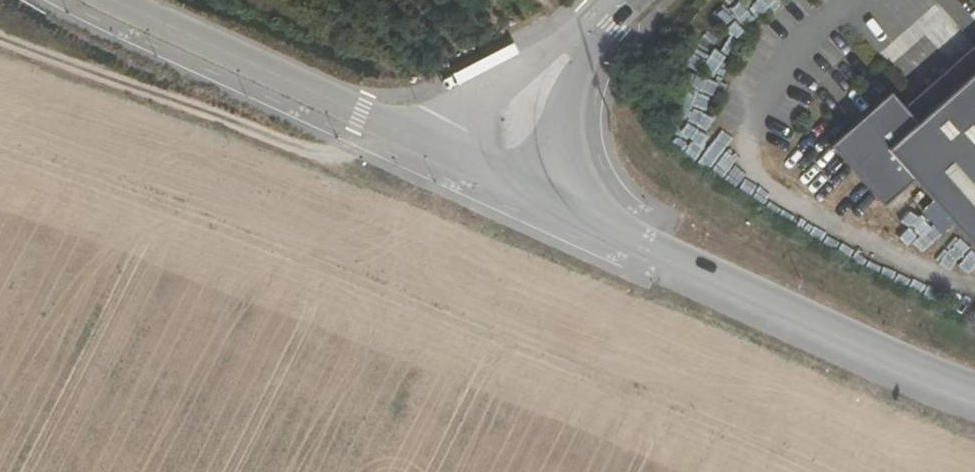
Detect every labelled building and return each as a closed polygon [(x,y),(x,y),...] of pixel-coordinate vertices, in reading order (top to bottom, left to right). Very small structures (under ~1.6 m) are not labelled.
[(910,176),(974,251),(974,39),(916,91),(927,103),(910,117),(885,89),(823,143),(877,204),(910,176)]
